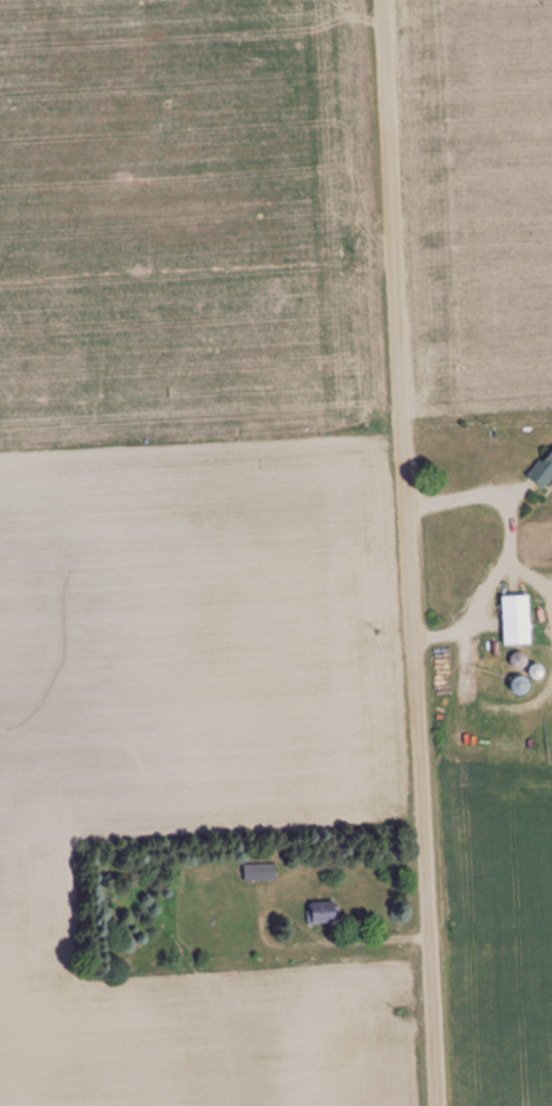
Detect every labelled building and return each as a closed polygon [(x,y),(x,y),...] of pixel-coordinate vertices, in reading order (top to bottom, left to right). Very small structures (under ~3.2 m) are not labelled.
[(529,476),(544,489),(551,479),(551,449),(529,476)] [(503,596),(504,645),(531,645),(530,595),(503,596)] [(527,654),(512,653),(511,668),(526,669),(527,654)] [(531,682),(516,675),(510,691),(525,697),(531,682)] [(276,882),(276,866),(244,866),(244,882),(276,882)] [(309,903),(309,924),(337,924),(337,903),(309,903)]
